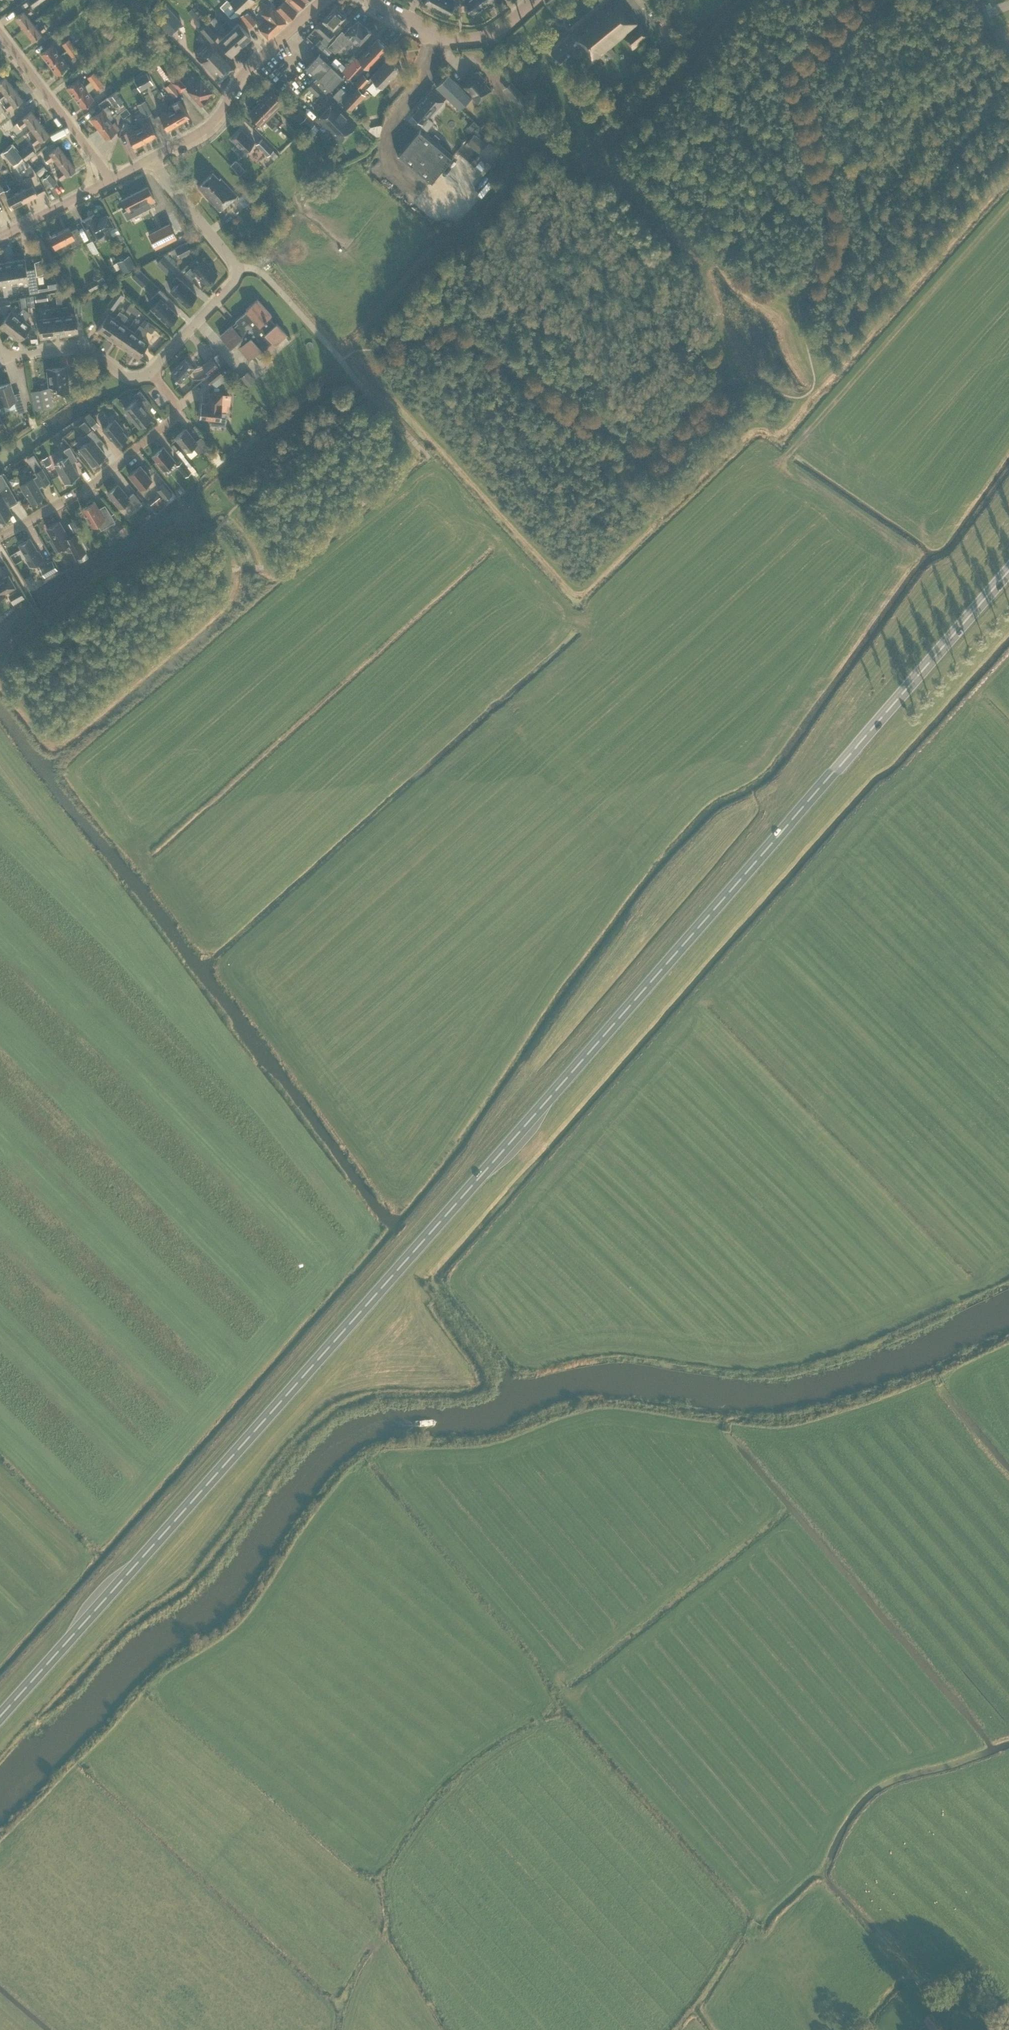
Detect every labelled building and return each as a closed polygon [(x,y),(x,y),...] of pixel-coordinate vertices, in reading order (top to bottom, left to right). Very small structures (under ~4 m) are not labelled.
[(240,12),(253,0),(231,0),(230,1),(240,12)] [(288,20),(297,12),(288,3),(284,0),(276,8),(288,20)] [(288,3),(297,12),(300,9),(306,1),(307,0),(290,0),(288,3)] [(423,4),(435,10),(441,0),(425,0),(423,4)] [(455,0),(441,0),(435,10),(448,17),(456,0),(455,0)] [(484,8),(479,0),(463,0),(462,1),(473,16),(484,8)] [(571,31),(572,33),(551,51),(560,61),(578,46),(592,62),(635,26),(637,24),(617,0),(607,0),(571,31)] [(247,8),(252,14),(258,8),(252,2),(246,8),(247,8)] [(153,15),(170,33),(181,22),(165,4),(153,15)] [(262,13),(266,18),(278,30),(286,22),(270,5),(262,13)] [(33,21),(28,15),(33,12),(29,7),(24,11),(24,10),(16,17),(24,28),(33,21)] [(335,7),(321,21),(320,21),(315,27),(329,40),(335,34),(328,27),(329,26),(333,29),(345,17),(335,7)] [(257,20),(247,8),(239,15),(250,27),(257,20)] [(193,21),(197,26),(203,21),(198,16),(193,21)] [(269,38),(278,30),(266,18),(257,26),(269,38)] [(342,31),(336,37),(328,46),(335,52),(344,44),(348,48),(353,42),(359,46),(372,32),(365,26),(364,27),(357,20),(352,26),(351,25),(344,32),(342,31)] [(41,32),(42,32),(46,29),(42,24),(38,27),(33,21),(24,28),(33,39),(41,33),(41,32)] [(228,31),(241,45),(251,37),(238,22),(233,27),(228,21),(223,25),(228,31)] [(200,30),(211,42),(217,36),(207,24),(200,30)] [(637,24),(635,26),(636,27),(623,38),(632,49),(647,35),(638,25),(637,24)] [(225,35),(219,40),(231,54),(241,45),(228,31),(223,25),(219,29),(225,35)] [(42,35),(46,39),(52,34),(48,29),(42,35)] [(62,44),(67,50),(74,45),(69,38),(62,44)] [(305,67),(329,90),(343,75),(319,52),(327,44),(321,40),(320,38),(311,48),(317,55),(305,67)] [(388,47),(378,38),(358,58),(368,68),(388,47)] [(196,56),(219,81),(236,66),(230,59),(229,60),(216,47),(211,42),(196,56)] [(41,53),(49,64),(61,55),(53,44),(41,53)] [(79,51),(74,45),(67,50),(72,56),(79,51)] [(607,51),(612,57),(616,54),(611,48),(607,51)] [(69,65),(61,55),(49,64),(57,74),(69,65)] [(401,67),(390,56),(371,77),(382,87),(401,67)] [(347,65),(342,71),(348,77),(354,71),(347,65)] [(494,86),(488,80),(486,81),(477,71),(461,86),(448,73),(436,85),(459,108),(471,96),(478,102),(494,86)] [(91,81),(84,86),(86,88),(93,83),(99,78),(94,72),(88,77),(91,81)] [(148,72),(135,79),(141,90),(153,83),(148,72)] [(356,84),(361,88),(369,79),(364,75),(356,84)] [(1,88),(5,93),(14,87),(5,76),(0,80),(0,88),(1,88)] [(66,86),(74,97),(86,88),(84,86),(78,77),(66,86)] [(172,82),(181,91),(187,86),(178,77),(172,82)] [(104,84),(99,78),(93,83),(97,89),(104,84)] [(187,90),(201,105),(208,98),(206,97),(213,91),(201,78),(187,90)] [(316,78),(308,87),(320,98),(329,89),(316,78)] [(165,87),(174,97),(180,92),(171,81),(165,87)] [(512,81),(507,85),(503,89),(519,107),(528,99),(512,81)] [(8,109),(14,105),(22,98),(14,87),(5,93),(0,97),(0,99),(4,104),(8,109)] [(343,103),(350,110),(365,94),(358,87),(343,103)] [(94,98),(86,88),(74,97),(82,107),(94,98)] [(291,108),(272,89),(263,97),(276,109),(280,105),(287,112),(291,108)] [(433,122),(429,119),(444,101),(431,90),(418,106),(419,108),(412,116),(421,123),(419,125),(426,131),(433,122)] [(110,95),(117,106),(123,100),(116,91),(110,95)] [(272,113),(276,109),(263,97),(256,105),(275,124),(279,120),(272,113)] [(144,117),(151,113),(144,100),(138,104),(144,117)] [(178,123),(189,117),(179,100),(168,106),(171,111),(178,123)] [(332,136),(339,142),(357,123),(334,100),(315,119),(329,132),(332,136)] [(119,111),(126,106),(123,102),(116,107),(119,111)] [(107,105),(90,118),(98,128),(109,120),(113,117),(111,114),(113,112),(107,105)] [(275,125),(275,124),(256,105),(249,113),(261,125),(265,121),(272,128),(275,125)] [(126,107),(122,111),(125,116),(130,112),(126,107)] [(17,122),(21,127),(27,122),(32,128),(40,122),(32,110),(23,117),(17,122)] [(294,115),(299,121),(305,115),(299,110),(294,115)] [(167,129),(178,123),(171,111),(167,113),(166,111),(159,115),(167,129)] [(135,122),(131,114),(126,117),(130,125),(135,122)] [(300,123),(308,130),(315,123),(307,115),(300,123)] [(9,119),(1,126),(6,133),(14,127),(9,119)] [(109,120),(98,128),(106,138),(119,128),(114,122),(112,123),(109,120)] [(143,126),(139,128),(145,141),(157,135),(149,120),(141,124),(143,126)] [(477,125),(473,121),(467,127),(472,131),(477,125)] [(32,128),(36,134),(30,139),(34,144),(40,139),(40,140),(49,133),(40,122),(32,128)] [(275,125),(272,128),(277,133),(280,130),(275,125)] [(134,147),(145,141),(139,128),(135,130),(134,128),(126,132),(134,147)] [(452,155),(421,128),(397,156),(430,183),(452,155)] [(241,155),(254,142),(241,129),(231,139),(238,145),(234,149),(241,155)] [(479,151),(486,142),(475,133),(467,141),(479,151)] [(269,153),(274,149),(262,137),(256,144),(267,155),(269,154),(269,153)] [(3,152),(14,165),(23,157),(13,145),(3,152)] [(54,157),(58,163),(67,156),(58,145),(49,152),(50,152),(44,156),(48,162),(54,157)] [(21,153),(26,159),(36,152),(31,146),(21,153)] [(278,155),(273,150),(269,153),(269,154),(274,159),(278,155)] [(28,160),(33,167),(42,160),(37,153),(28,160)] [(75,168),(67,156),(58,163),(63,169),(56,173),(60,179),(67,174),(75,168)] [(20,170),(28,163),(23,157),(15,164),(20,170)] [(204,193),(203,193),(220,211),(236,196),(220,178),(219,179),(212,172),(198,186),(204,193)] [(57,182),(50,173),(43,178),(50,187),(57,182)] [(26,187),(20,190),(25,200),(37,193),(32,184),(28,177),(22,180),(26,187)] [(150,202),(155,200),(148,186),(139,190),(148,207),(152,205),(150,202)] [(12,206),(25,200),(20,190),(14,194),(10,187),(9,187),(4,190),(8,197),(7,197),(12,206)] [(148,207),(139,190),(122,199),(127,209),(123,211),(127,218),(145,209),(148,207)] [(113,208),(121,204),(116,193),(107,197),(113,208)] [(113,225),(107,215),(97,220),(94,214),(82,220),(92,239),(104,232),(103,231),(113,225)] [(169,223),(149,233),(156,247),(176,237),(169,223)] [(69,239),(73,246),(84,240),(77,227),(71,230),(69,227),(50,236),(55,246),(69,239)] [(180,257),(192,251),(187,242),(175,248),(180,257)] [(156,263),(168,274),(177,266),(165,254),(156,263)] [(122,273),(134,266),(128,256),(116,262),(122,273)] [(44,272),(42,259),(34,260),(36,269),(27,270),(25,258),(14,260),(17,278),(18,283),(24,283),(24,285),(29,284),(30,292),(39,290),(36,274),(44,272)] [(202,259),(192,269),(190,267),(186,272),(192,278),(196,273),(207,284),(217,273),(202,259)] [(14,260),(4,262),(8,287),(12,286),(11,279),(17,278),(14,260)] [(132,276),(136,280),(139,277),(145,283),(150,278),(139,269),(132,276)] [(186,305),(196,295),(181,279),(180,279),(176,275),(172,279),(177,283),(170,290),(186,305)] [(87,284),(91,291),(100,286),(96,279),(87,284)] [(178,314),(164,301),(168,297),(160,288),(151,297),(156,302),(151,307),(168,324),(178,314)] [(108,305),(114,309),(124,295),(118,291),(108,305)] [(48,299),(47,292),(39,293),(40,300),(48,299)] [(220,335),(230,347),(237,341),(241,345),(239,347),(250,358),(260,349),(262,350),(272,341),(275,344),(286,334),(276,322),(275,324),(268,317),(271,314),(257,298),(246,309),(247,310),(241,315),(235,320),(237,322),(233,326),(231,325),(220,335)] [(10,299),(0,300),(0,307),(11,306),(10,299)] [(82,310),(81,300),(74,301),(75,311),(82,310)] [(133,302),(129,306),(138,314),(142,309),(133,302)] [(59,316),(51,317),(54,336),(66,334),(62,306),(58,307),(59,316)] [(67,306),(62,306),(66,334),(78,333),(76,314),(68,315),(67,306)] [(9,332),(27,311),(23,308),(17,315),(11,310),(0,324),(0,325),(9,332)] [(39,318),(41,337),(54,336),(51,317),(50,308),(46,309),(47,318),(39,318)] [(30,314),(27,311),(9,332),(19,340),(31,325),(25,321),(30,314)] [(97,329),(108,337),(124,313),(120,311),(115,318),(108,313),(97,329)] [(108,337),(118,343),(129,327),(123,323),(128,316),(124,313),(108,337)] [(149,320),(144,327),(151,332),(156,326),(149,320)] [(118,343),(128,350),(144,327),(140,324),(135,332),(129,327),(118,343)] [(148,330),(144,327),(128,350),(138,357),(149,341),(143,337),(148,330)] [(212,357),(202,364),(209,373),(218,365),(212,357)] [(171,373),(180,382),(188,374),(195,368),(184,358),(171,373)] [(66,365),(60,366),(48,367),(50,385),(57,384),(58,391),(69,390),(67,372),(66,365)] [(213,382),(219,377),(224,373),(222,371),(219,368),(218,367),(206,377),(211,384),(213,382)] [(248,387),(253,382),(245,373),(240,378),(248,387)] [(3,403),(14,400),(17,412),(25,409),(20,394),(14,396),(10,382),(0,385),(0,396),(1,398),(0,398),(0,407),(4,406),(3,403)] [(50,387),(44,388),(46,400),(41,401),(39,389),(32,390),(36,408),(53,405),(50,387)] [(146,409),(152,405),(140,390),(133,394),(137,398),(124,408),(128,413),(126,414),(131,420),(132,418),(139,426),(152,416),(146,409)] [(199,417),(211,418),(211,424),(225,425),(227,412),(221,411),(222,404),(221,404),(222,394),(208,392),(207,403),(201,402),(199,417)] [(95,429),(100,425),(93,417),(88,420),(95,429)] [(102,429),(111,439),(112,438),(117,444),(127,436),(122,429),(123,428),(115,418),(102,429)] [(100,438),(92,428),(83,436),(88,441),(79,448),(92,464),(105,454),(95,442),(100,438)] [(175,436),(186,450),(193,445),(198,452),(202,449),(203,451),(209,446),(201,436),(196,441),(185,428),(175,436)] [(68,443),(73,439),(67,432),(62,436),(68,443)] [(54,463),(54,464),(65,482),(65,483),(79,475),(78,474),(71,462),(77,459),(69,446),(63,449),(67,456),(54,463)] [(157,463),(163,470),(174,460),(163,446),(152,455),(159,462),(157,463)] [(210,459),(216,466),(221,462),(215,454),(210,459)] [(46,465),(52,462),(48,455),(42,458),(46,465)] [(182,461),(177,465),(186,476),(191,472),(182,461)] [(140,465),(128,474),(140,488),(151,479),(140,465)] [(26,495),(27,495),(31,502),(43,495),(38,486),(42,484),(49,480),(42,467),(35,471),(37,475),(33,477),(20,485),(26,495)] [(172,488),(177,484),(174,479),(168,484),(172,488)] [(117,483),(107,492),(119,507),(125,502),(132,510),(142,502),(133,492),(128,496),(117,483)] [(157,490),(165,499),(172,493),(164,483),(157,490)] [(8,484),(0,489),(0,494),(1,496),(0,497),(0,520),(12,513),(8,507),(18,501),(8,484)] [(151,503),(158,511),(167,504),(160,496),(151,503)] [(92,501),(91,499),(86,503),(87,505),(82,507),(92,525),(97,522),(101,529),(115,520),(107,507),(100,511),(94,500),(92,501)] [(50,541),(55,549),(68,542),(75,556),(85,550),(75,533),(69,537),(59,520),(46,528),(53,539),(50,541)] [(26,557),(25,557),(29,565),(43,557),(38,550),(37,550),(30,537),(18,544),(26,557)] [(40,566),(46,576),(58,569),(52,559),(40,566)] [(5,593),(5,592),(15,586),(8,574),(0,579),(0,596),(5,593)] [(14,603),(24,597),(20,589),(9,594),(14,603)] [(932,2017),(925,2023),(930,2029),(943,2029),(932,2017)]
